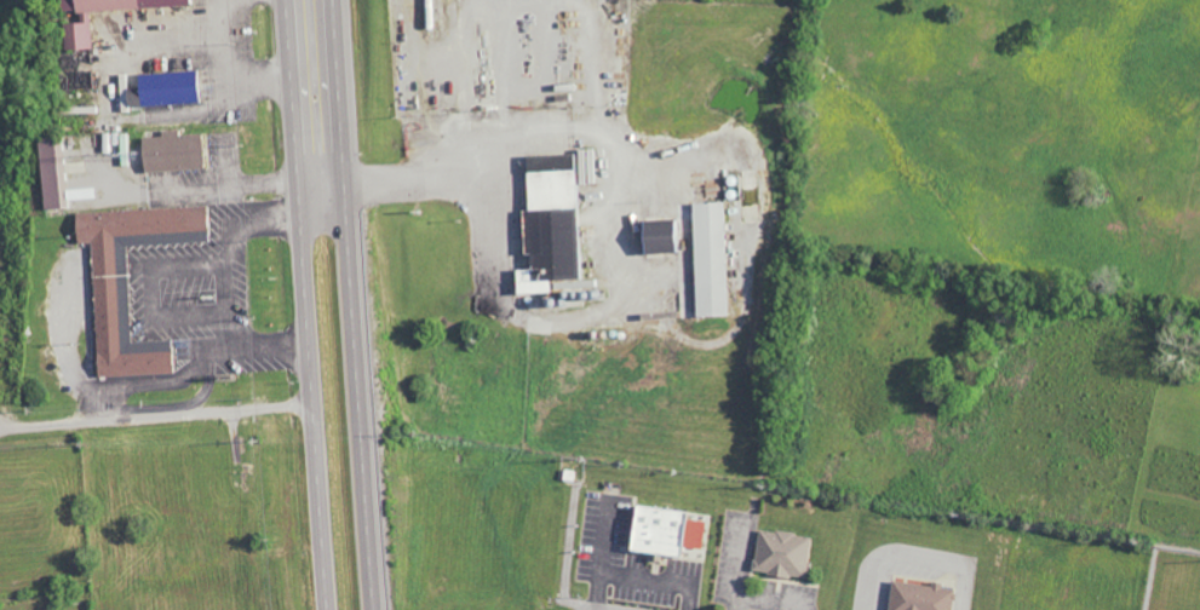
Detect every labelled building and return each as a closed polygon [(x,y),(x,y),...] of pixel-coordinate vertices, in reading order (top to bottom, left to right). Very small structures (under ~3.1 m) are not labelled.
[(70,12),(86,11),(87,23),(71,24),(72,51),(99,49),(97,12),(200,6),(199,0),(70,0),(70,12)] [(146,74),(147,106),(208,104),(207,72),(146,74)] [(151,174),(212,169),(209,134),(180,136),(180,130),(165,132),(166,137),(148,139),(151,174)] [(50,210),(73,209),(70,139),(47,140),(50,210)] [(536,157),(538,211),(533,212),(534,257),(541,257),(542,270),(526,271),(527,295),(561,294),(561,282),(588,281),(583,155),(536,157)] [(703,318),(736,317),(733,203),(700,204),(703,318)] [(648,255),(687,254),(687,221),(647,222),(648,255)] [(751,571),(804,579),(810,536),(758,528),(751,571)] [(891,579),(887,609),(950,609),(953,588),(891,579)]
